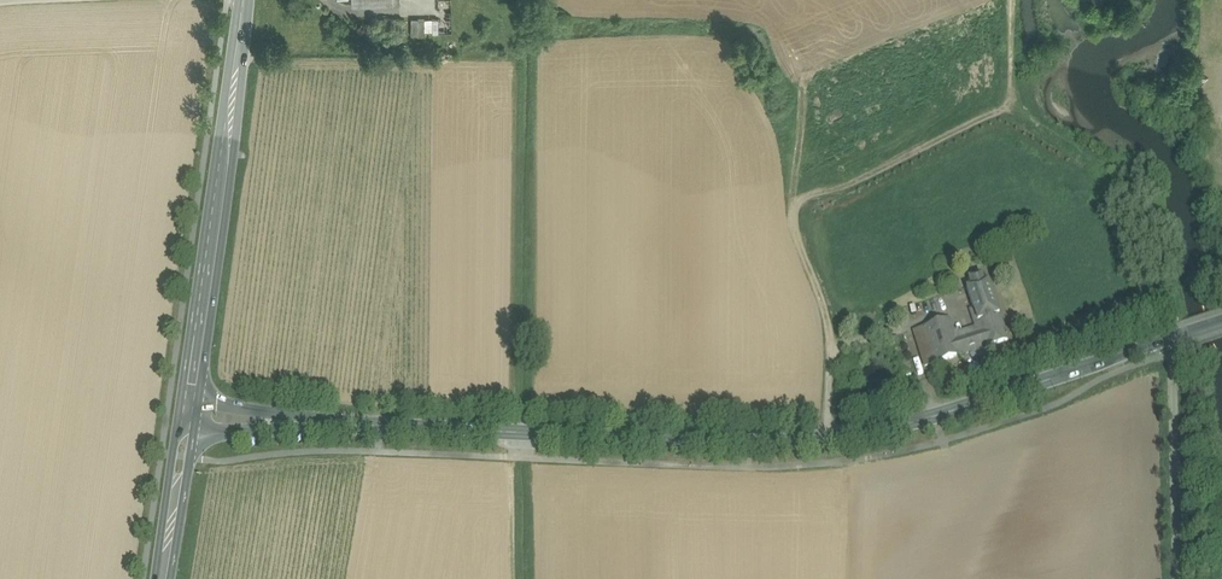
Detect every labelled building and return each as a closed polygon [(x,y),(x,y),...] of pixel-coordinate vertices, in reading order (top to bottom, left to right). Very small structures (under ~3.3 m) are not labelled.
[(425,18),(411,18),(411,35),(425,35),(425,18)] [(988,282),(984,283),(982,275),(968,279),(971,287),(967,289),(974,310),(978,322),(999,315),(988,282)] [(978,322),(974,310),(969,311),(976,332),(981,330),(978,322)] [(999,315),(978,322),(981,330),(976,332),(955,339),(949,320),(925,328),(936,363),(1008,340),(999,315)] [(936,363),(925,328),(914,331),(925,366),(936,363)]
